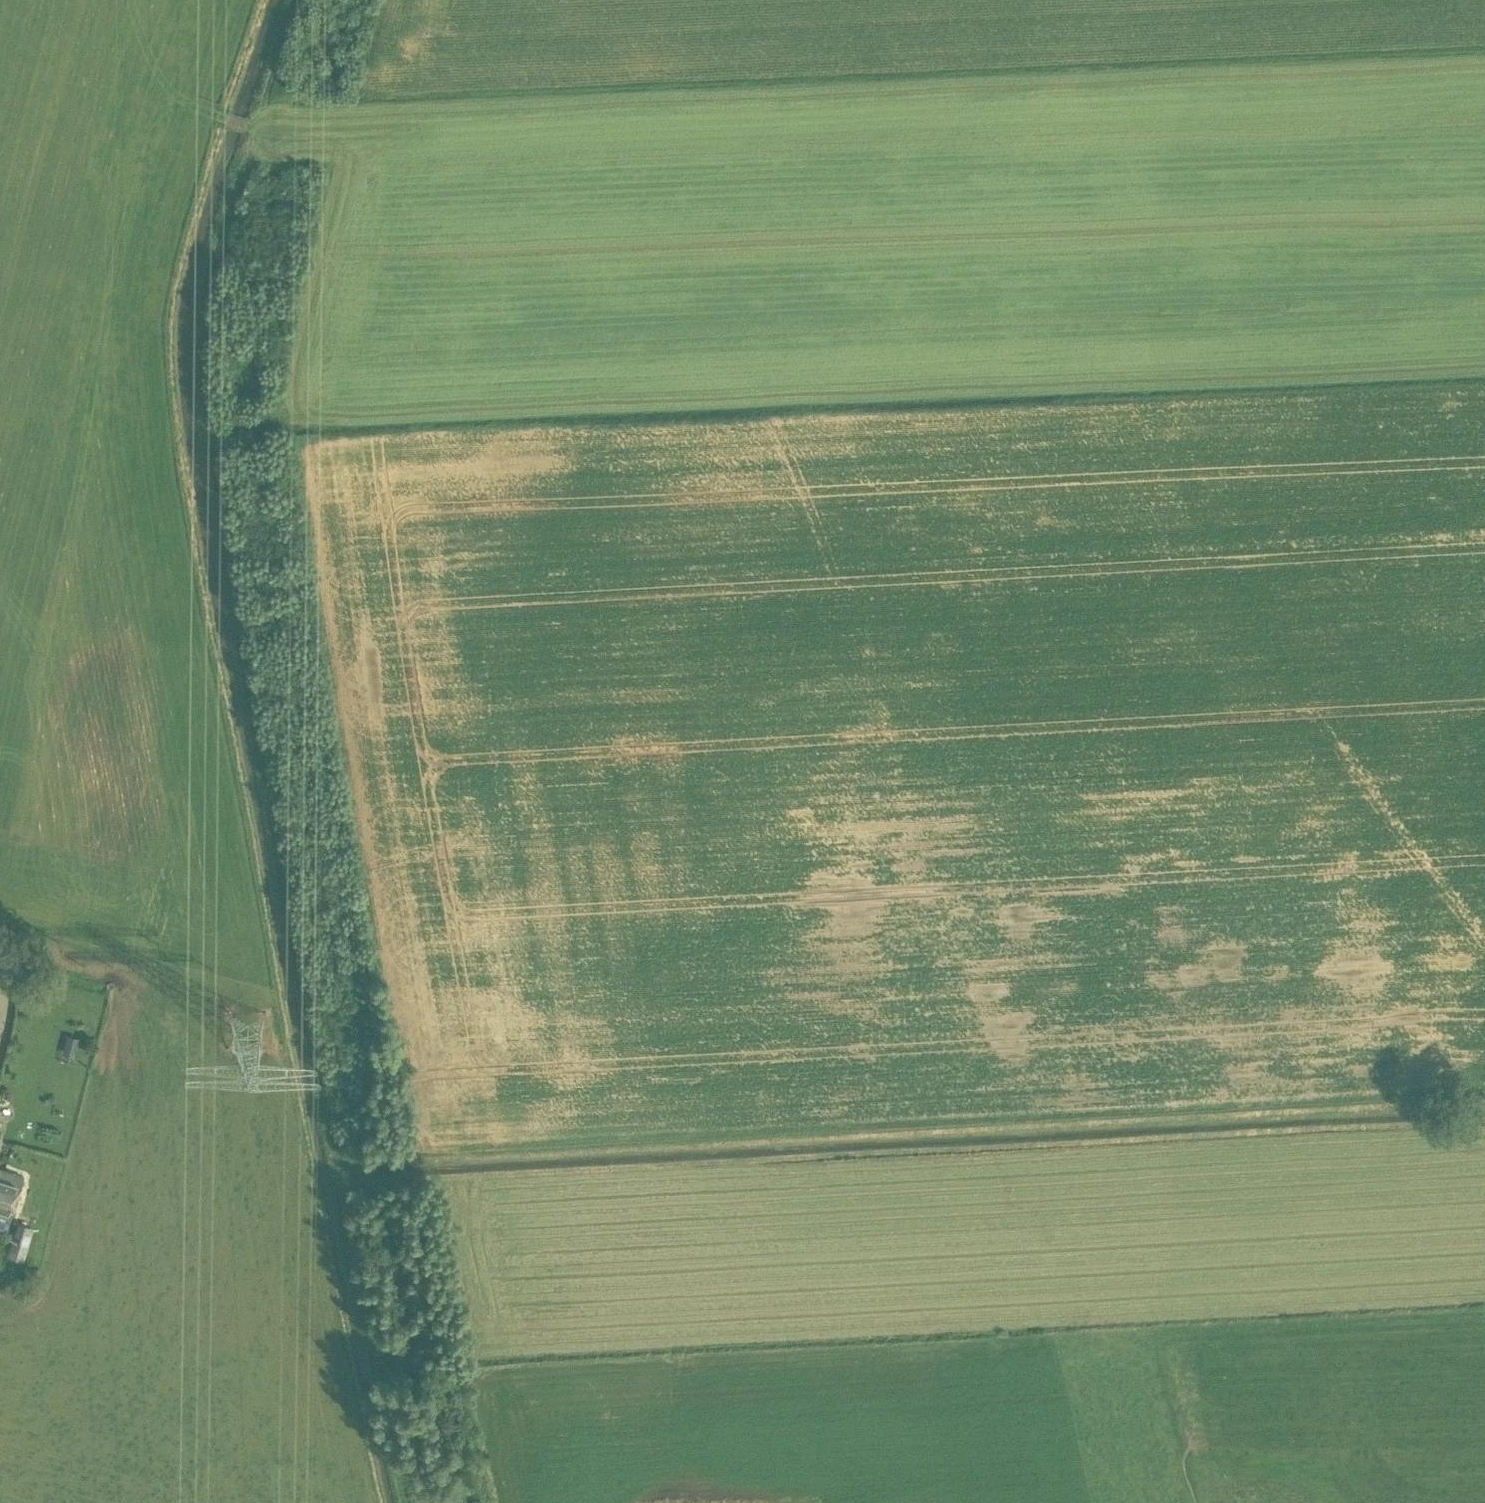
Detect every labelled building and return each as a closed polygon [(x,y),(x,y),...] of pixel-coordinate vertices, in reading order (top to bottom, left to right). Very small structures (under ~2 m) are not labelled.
[(67,1035),(63,1048),(76,1051),(79,1038),(67,1035)] [(11,1220),(23,1176),(1,1169),(0,1172),(0,1216),(11,1220)] [(24,1261),(34,1226),(18,1222),(14,1238),(13,1238),(7,1257),(24,1261)]
